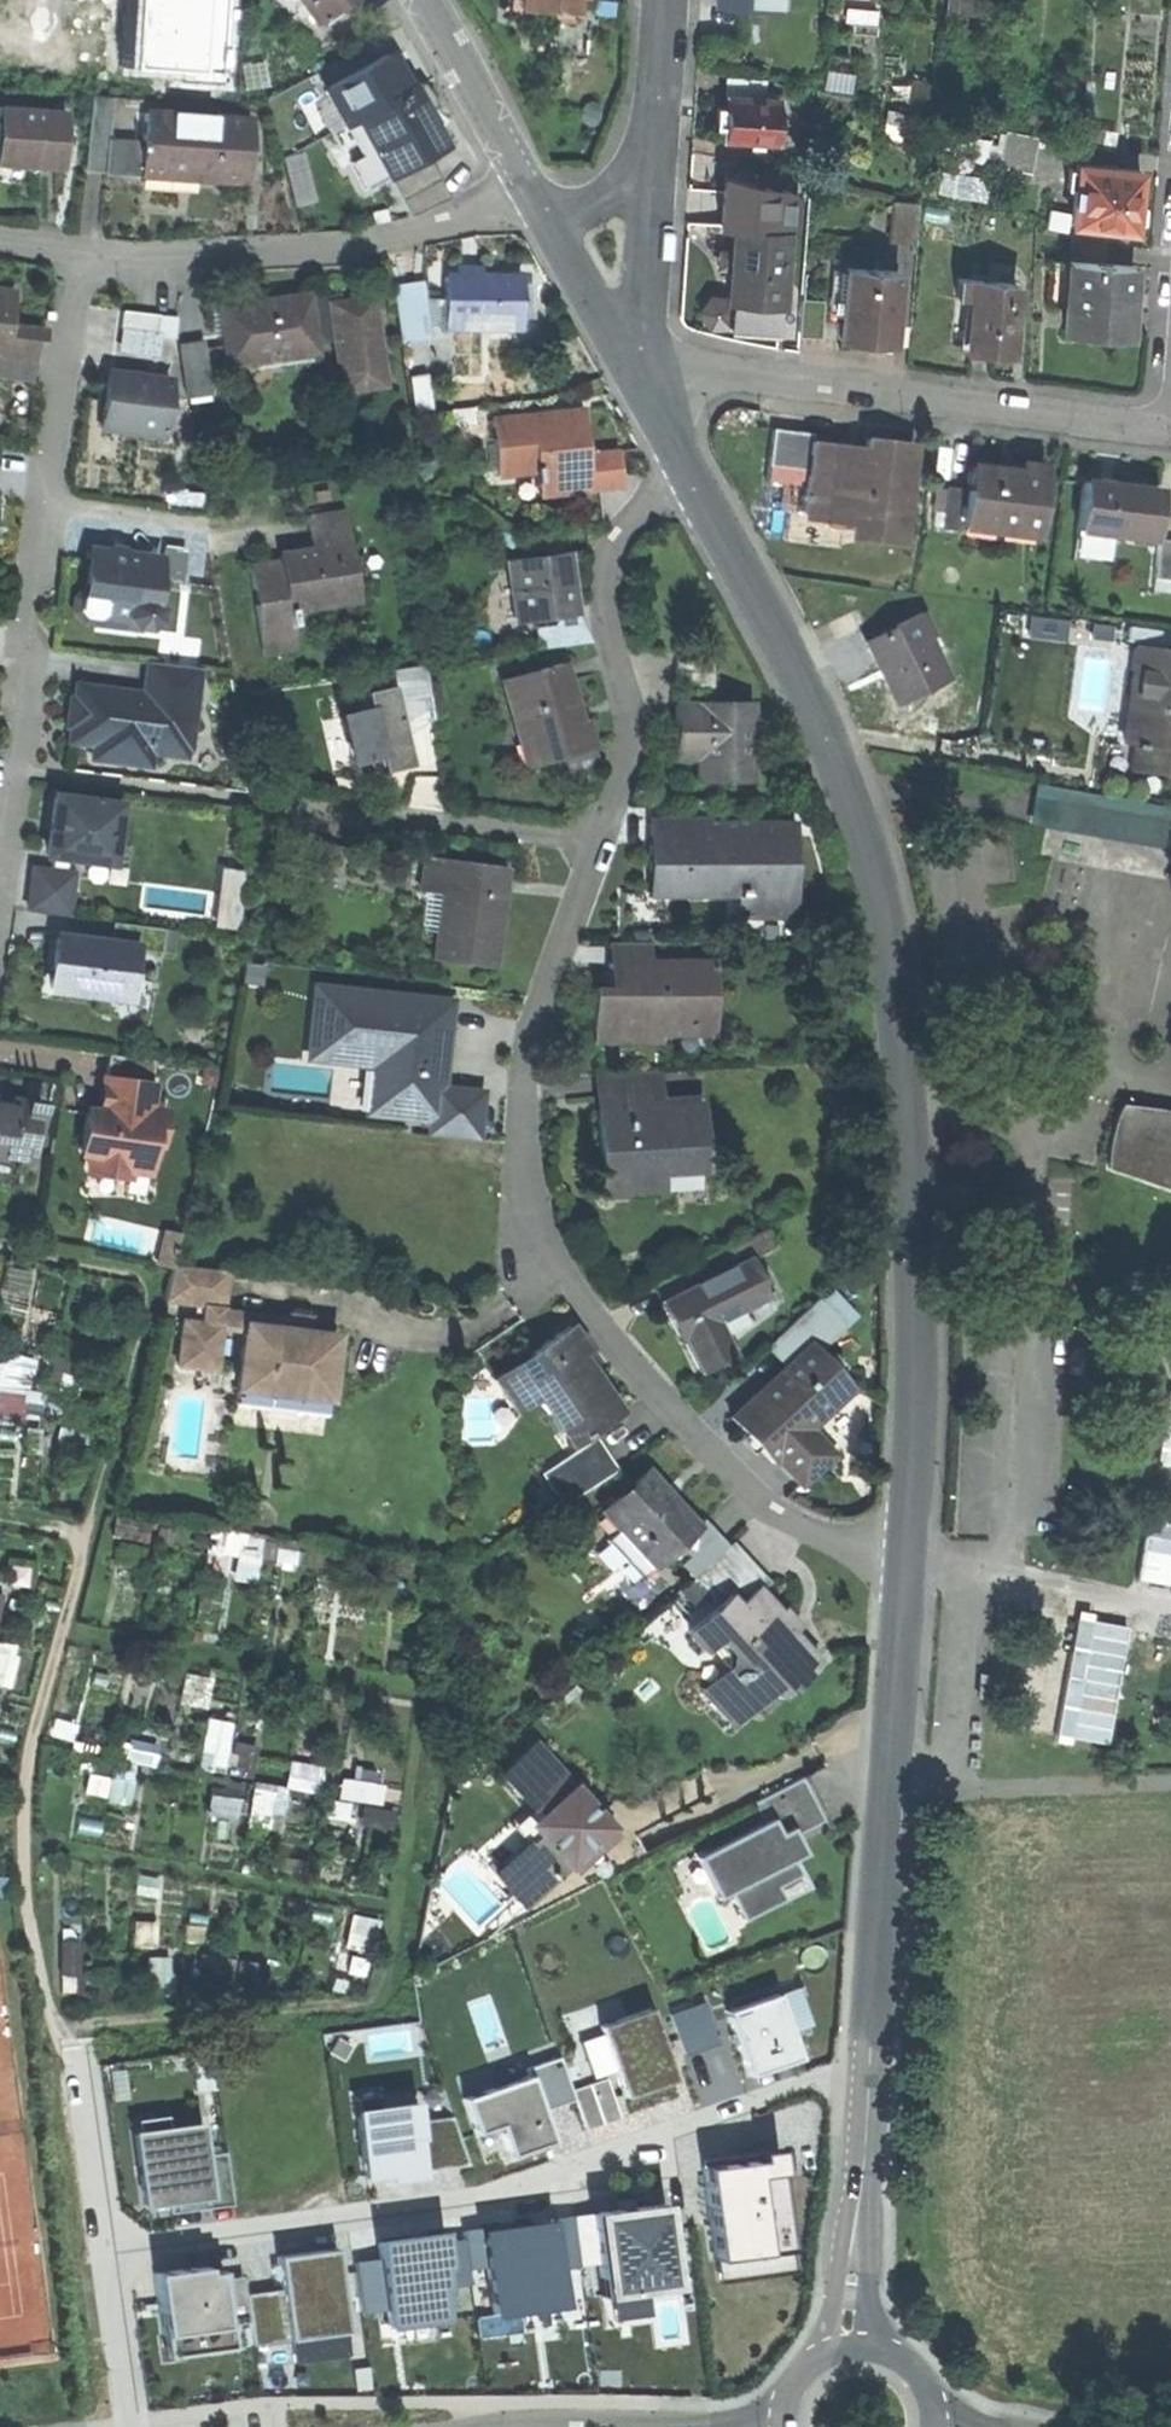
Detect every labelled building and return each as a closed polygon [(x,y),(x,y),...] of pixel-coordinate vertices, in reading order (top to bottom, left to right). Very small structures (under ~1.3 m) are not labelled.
[(116,80),(218,86),(223,0),(121,0),(116,80)] [(315,24),(350,0),(298,0),(315,24)] [(518,9),(570,11),(570,0),(518,0),(518,9)] [(386,56),(384,53),(320,90),(340,126),(356,117),(373,147),(346,162),(362,190),(391,174),(391,175),(424,157),(441,147),(419,108),(432,101),(418,83),(408,89),(406,85),(402,87),(384,57),(386,56)] [(724,77),(724,95),(762,97),(763,78),(724,77)] [(762,97),(724,95),(723,108),(714,107),(713,125),(722,126),(722,138),(774,141),(776,98),(762,97)] [(64,117),(30,115),(30,111),(0,109),(0,160),(32,162),(31,169),(60,171),(64,117)] [(142,115),(138,179),(140,179),(140,176),(194,179),(194,183),(225,184),(225,181),(241,182),(241,185),(244,185),(248,121),(142,115)] [(110,121),(88,119),(84,172),(106,174),(110,121)] [(1003,128),(995,164),(1029,172),(1036,136),(1003,128)] [(424,157),(391,175),(404,197),(436,179),(424,157)] [(1141,205),(1134,198),(1137,169),(1075,163),(1069,221),(1131,227),(1140,219),(1141,205)] [(786,188),(721,175),(719,223),(732,224),(782,227),(789,228),(790,193),(785,192),(786,188)] [(404,197),(414,214),(446,196),(436,179),(404,197)] [(916,202),(891,200),(888,240),(912,243),(916,202)] [(782,227),(732,224),(730,251),(732,251),(731,266),(729,266),(727,298),(777,302),(779,269),(776,269),(778,251),(780,251),(782,227)] [(1130,264),(1070,261),(1068,302),(1064,302),(1062,330),(1126,333),(1128,307),(1129,307),(1130,292),(1128,292),(1130,264)] [(845,265),(839,336),(868,339),(868,347),(888,349),(895,270),(845,265)] [(1015,282),(954,275),(952,294),(970,296),(964,350),(1007,354),(1015,282)] [(442,278),(442,328),(519,328),(519,278),(442,278)] [(416,284),(389,288),(397,339),(423,335),(416,284)] [(35,362),(38,362),(42,333),(10,329),(14,294),(0,292),(0,357),(35,362)] [(218,309),(226,367),(313,354),(312,345),(332,342),(339,392),(381,386),(368,299),(338,304),(337,295),(306,300),(305,296),(218,309)] [(820,298),(799,296),(796,332),(818,334),(820,298)] [(157,315),(120,311),(118,329),(155,333),(157,315)] [(200,346),(179,349),(185,398),(206,395),(200,346)] [(35,362),(0,357),(0,377),(32,382),(35,362)] [(168,381),(107,372),(99,428),(161,436),(168,381)] [(424,376),(406,379),(411,410),(428,407),(424,376)] [(471,409),(448,412),(450,428),(473,424),(471,409)] [(588,489),(579,413),(529,418),(529,416),(489,420),(495,475),(530,471),(532,488),(538,487),(537,479),(555,477),(556,492),(588,489)] [(804,453),(806,453),(808,434),(769,430),(765,467),(802,471),(804,453)] [(798,502),(797,512),(855,520),(853,534),(901,540),(904,513),(896,511),(904,445),(864,440),(861,460),(844,458),(846,449),(826,447),(825,456),(806,453),(804,453),(802,471),(798,496),(796,495),(795,502),(798,502)] [(1042,468),(1015,464),(1013,474),(965,468),(962,490),(959,518),(1034,528),(1042,468)] [(1073,532),(1150,541),(1156,491),(1079,482),(1073,532)] [(959,518),(962,490),(943,488),(938,528),(957,531),(959,518)] [(308,540),(317,538),(345,534),(341,514),(305,521),(308,540)] [(279,565),(248,570),(259,646),(292,641),(290,627),(293,627),(291,610),(354,601),(345,534),(317,538),(319,550),(278,556),(279,565)] [(1156,540),(1151,580),(1170,582),(1170,542),(1156,540)] [(183,549),(162,547),(158,582),(179,585),(183,549)] [(88,553),(84,592),(76,600),(75,612),(82,620),(94,621),(102,615),(128,617),(133,626),(147,627),(157,621),(158,610),(151,603),(156,560),(121,556),(118,552),(110,551),(106,555),(88,553)] [(514,621),(571,613),(563,553),(506,561),(514,621)] [(893,628),(862,643),(894,705),(943,680),(923,641),(929,637),(918,614),(893,627),(893,628)] [(546,626),(533,628),(536,649),(552,647),(550,629),(546,626)] [(1089,640),(1035,633),(1024,720),(1078,727),(1089,640)] [(1131,670),(1121,743),(1125,743),(1126,747),(1138,748),(1141,745),(1170,749),(1170,652),(1141,648),(1138,671),(1131,670)] [(143,694),(193,700),(197,668),(147,662),(143,694)] [(562,757),(588,750),(580,722),(575,723),(559,665),(502,681),(520,744),(527,742),(534,763),(524,766),(525,768),(562,757)] [(390,685),(403,735),(431,719),(422,666),(386,671),(390,685)] [(381,773),(410,766),(403,735),(390,685),(362,692),(366,709),(337,717),(348,761),(376,754),(381,773)] [(70,726),(68,742),(113,748),(112,762),(147,766),(149,752),(183,756),(184,747),(187,747),(193,700),(143,694),(75,686),(74,700),(69,699),(66,725),(70,726)] [(673,705),(672,760),(717,760),(717,781),(748,782),(748,706),(673,705)] [(588,750),(562,757),(568,777),(600,767),(594,748),(588,750)] [(1036,777),(1028,819),(1044,822),(1038,853),(1170,876),(1170,801),(1036,777)] [(109,862),(116,803),(53,795),(46,855),(52,856),(50,871),(65,873),(66,857),(109,862)] [(646,822),(647,879),(703,878),(703,895),(734,895),(734,899),(743,899),(743,894),(756,894),(756,916),(793,916),(792,825),(746,826),(747,837),(707,838),(707,821),(646,822)] [(351,849),(322,845),(317,882),(346,885),(351,849)] [(505,869),(422,859),(417,892),(420,893),(420,890),(448,893),(439,961),(493,968),(505,869)] [(72,874),(65,873),(50,871),(31,869),(26,909),(67,914),(72,874)] [(112,923),(109,945),(130,948),(158,951),(161,928),(112,923)] [(109,945),(55,938),(49,987),(124,997),(130,948),(109,945)] [(607,968),(625,968),(647,968),(646,942),(606,943),(607,968)] [(591,990),(591,1042),(657,1041),(657,1023),(711,1023),(711,967),(647,968),(625,968),(626,990),(591,990)] [(460,1012),(391,1003),(387,1032),(396,1033),(388,1087),(427,1092),(448,1095),(460,1012)] [(106,1055),(103,1079),(149,1086),(153,1062),(106,1055)] [(600,1173),(602,1194),(633,1192),(632,1171),(704,1167),(700,1101),(661,1103),(659,1071),(599,1075),(600,1095),(610,1094),(611,1110),(594,1111),(598,1173),(600,1173)] [(149,1086),(103,1079),(98,1115),(85,1113),(80,1151),(90,1153),(87,1171),(124,1176),(125,1168),(145,1171),(149,1141),(157,1142),(161,1113),(145,1110),(149,1086)] [(384,1118),(388,1087),(363,1083),(359,1114),(384,1118)] [(427,1092),(388,1087),(384,1118),(383,1123),(423,1128),(427,1092)] [(24,1160),(28,1128),(37,1129),(40,1105),(0,1100),(0,1157),(24,1160)] [(1113,1104),(1104,1134),(1099,1167),(1170,1192),(1170,1111),(1113,1104)] [(747,1258),(747,1260),(773,1246),(764,1229),(724,1250),(732,1266),(747,1258)] [(685,1294),(661,1306),(678,1338),(680,1337),(698,1372),(732,1355),(718,1328),(716,1329),(714,1311),(739,1298),(741,1301),(763,1290),(747,1260),(747,1258),(732,1266),(683,1290),(685,1294)] [(171,1265),(161,1299),(206,1306),(221,1307),(225,1271),(171,1265)] [(763,1348),(785,1371),(810,1347),(816,1353),(845,1326),(817,1297),(763,1348)] [(221,1307),(206,1306),(204,1322),(219,1324),(241,1327),(242,1324),(305,1332),(307,1311),(284,1308),(283,1315),(221,1307)] [(219,1324),(204,1322),(181,1319),(175,1364),(213,1369),(219,1324)] [(241,1327),(232,1402),(264,1406),(266,1391),(293,1395),(291,1410),(323,1414),(333,1335),(305,1332),(242,1324),(241,1327)] [(585,1352),(567,1327),(555,1335),(528,1353),(530,1355),(493,1382),(516,1414),(547,1391),(548,1394),(558,1387),(576,1412),(574,1414),(589,1435),(619,1414),(578,1357),(585,1352)] [(768,1382),(728,1419),(770,1463),(774,1460),(798,1486),(831,1455),(807,1429),(850,1389),(816,1353),(810,1347),(785,1371),(770,1385),(768,1382)] [(1164,1406),(1136,1579),(1170,1585),(1170,1407),(1164,1406)] [(593,1439),(560,1461),(567,1472),(581,1493),(614,1471),(593,1439)] [(567,1472),(560,1461),(540,1475),(547,1486),(567,1472)] [(676,1543),(696,1525),(646,1471),(600,1514),(615,1530),(603,1542),(638,1579),(676,1543)] [(581,1493),(567,1472),(547,1486),(561,1506),(581,1493)] [(690,1578),(727,1545),(703,1518),(696,1525),(676,1543),(688,1557),(678,1565),(690,1578)] [(753,1590),(761,1583),(727,1545),(690,1578),(715,1606),(727,1595),(736,1605),(753,1590)] [(731,1727),(754,1705),(757,1708),(766,1699),(764,1696),(769,1691),(776,1698),(792,1684),(794,1687),(813,1669),(811,1666),(817,1660),(790,1631),(784,1637),(770,1623),(777,1616),(753,1590),(736,1605),(727,1595),(715,1606),(687,1631),(705,1650),(714,1641),(720,1647),(730,1637),(749,1657),(704,1699),(731,1727)] [(1107,1740),(1125,1628),(1073,1620),(1055,1731),(1107,1740)] [(493,1875),(521,1905),(565,1864),(573,1872),(614,1835),(531,1745),(500,1774),(539,1817),(531,1824),(539,1834),(493,1875)] [(470,1758),(475,1775),(488,1761),(477,1751),(470,1758)] [(799,1777),(751,1802),(760,1821),(768,1817),(776,1832),(788,1826),(793,1836),(822,1821),(799,1777)] [(784,1899),(776,1884),(800,1872),(793,1858),(802,1853),(793,1836),(788,1826),(776,1832),(768,1817),(760,1821),(692,1857),(714,1899),(727,1892),(742,1921),(784,1899)] [(773,1994),(723,2012),(746,2075),(796,2057),(773,1994)] [(645,2008),(596,2026),(621,2097),(671,2079),(645,2008)] [(557,2057),(523,2069),(525,2076),(527,2075),(540,2111),(572,2099),(569,2090),(557,2057)] [(525,2076),(460,2099),(473,2135),(496,2126),(506,2156),(550,2141),(540,2111),(527,2075),(525,2076)] [(569,2090),(572,2099),(583,2130),(617,2117),(603,2078),(569,2090)] [(412,2104),(353,2112),(362,2177),(406,2171),(406,2166),(416,2164),(417,2164),(413,2137),(416,2136),(415,2123),(412,2104)] [(467,2163),(451,2118),(415,2123),(416,2136),(413,2137),(417,2164),(416,2164),(417,2170),(467,2163)] [(197,2126),(133,2133),(142,2204),(205,2197),(206,2196),(201,2156),(197,2126)] [(704,2158),(717,2271),(799,2261),(785,2148),(704,2158)] [(206,2196),(205,2197),(206,2208),(229,2205),(224,2153),(201,2156),(206,2196)] [(591,2214),(602,2295),(672,2285),(661,2204),(591,2214)] [(478,2231),(490,2312),(560,2302),(555,2268),(561,2267),(554,2220),(478,2231)] [(444,2318),(440,2289),(448,2288),(440,2231),(376,2240),(388,2326),(444,2318)] [(279,2289),(285,2340),(346,2332),(335,2249),(274,2257),(279,2289)] [(220,2279),(219,2270),(205,2272),(204,2266),(152,2273),(163,2356),(229,2348),(227,2326),(220,2279)] [(220,2279),(227,2326),(247,2323),(243,2294),(241,2276),(220,2279)] [(250,2345),(285,2340),(279,2289),(243,2294),(247,2323),(250,2345)]
